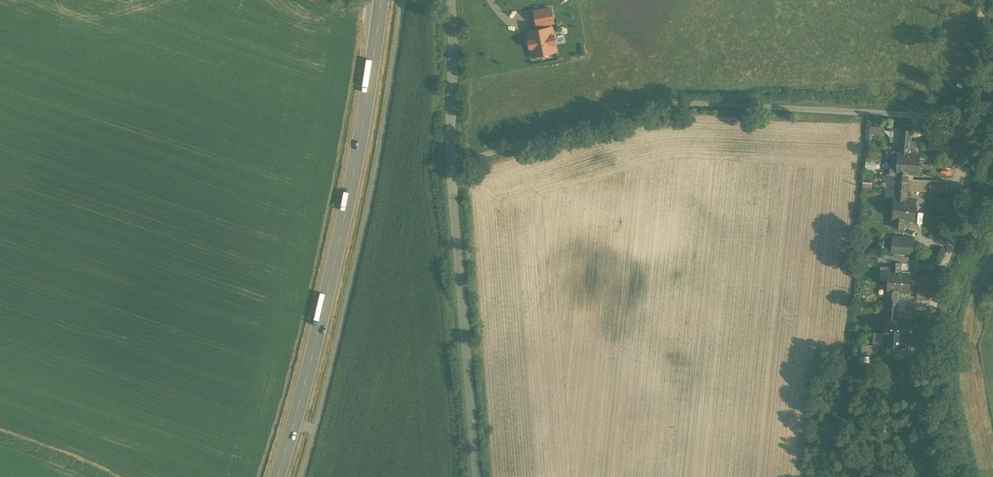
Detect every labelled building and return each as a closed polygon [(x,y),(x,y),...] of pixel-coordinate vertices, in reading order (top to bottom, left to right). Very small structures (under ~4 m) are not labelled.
[(529,30),(533,54),(556,50),(551,26),(529,30)] [(912,129),(896,128),(895,137),(911,139),(912,129)] [(911,139),(895,137),(895,146),(900,146),(899,150),(892,149),(890,171),(898,171),(897,189),(907,190),(908,172),(919,173),(920,152),(910,151),(911,139)] [(950,138),(930,137),(929,144),(933,144),(933,149),(949,150),(950,138)] [(947,180),(931,179),(930,191),(946,192),(947,180)] [(907,190),(897,189),(896,197),(894,197),(893,218),(894,218),(894,226),(904,227),(905,219),(915,219),(917,199),(906,198),(907,190)] [(914,237),(893,235),(892,251),(912,253),(914,237)] [(909,255),(892,254),(891,260),(902,261),(901,269),(908,270),(909,255)] [(908,270),(901,269),(902,261),(891,260),(891,266),(890,269),(889,269),(888,279),(887,289),(889,289),(887,307),(898,308),(899,290),(909,291),(911,270),(908,270)] [(891,266),(881,265),(880,278),(888,279),(889,269),(890,269),(891,266)] [(929,282),(918,281),(917,296),(926,297),(927,289),(928,289),(929,282)] [(898,308),(887,307),(887,315),(885,315),(884,336),(885,336),(885,345),(895,345),(896,337),(906,338),(907,317),(897,316),(898,308)]
